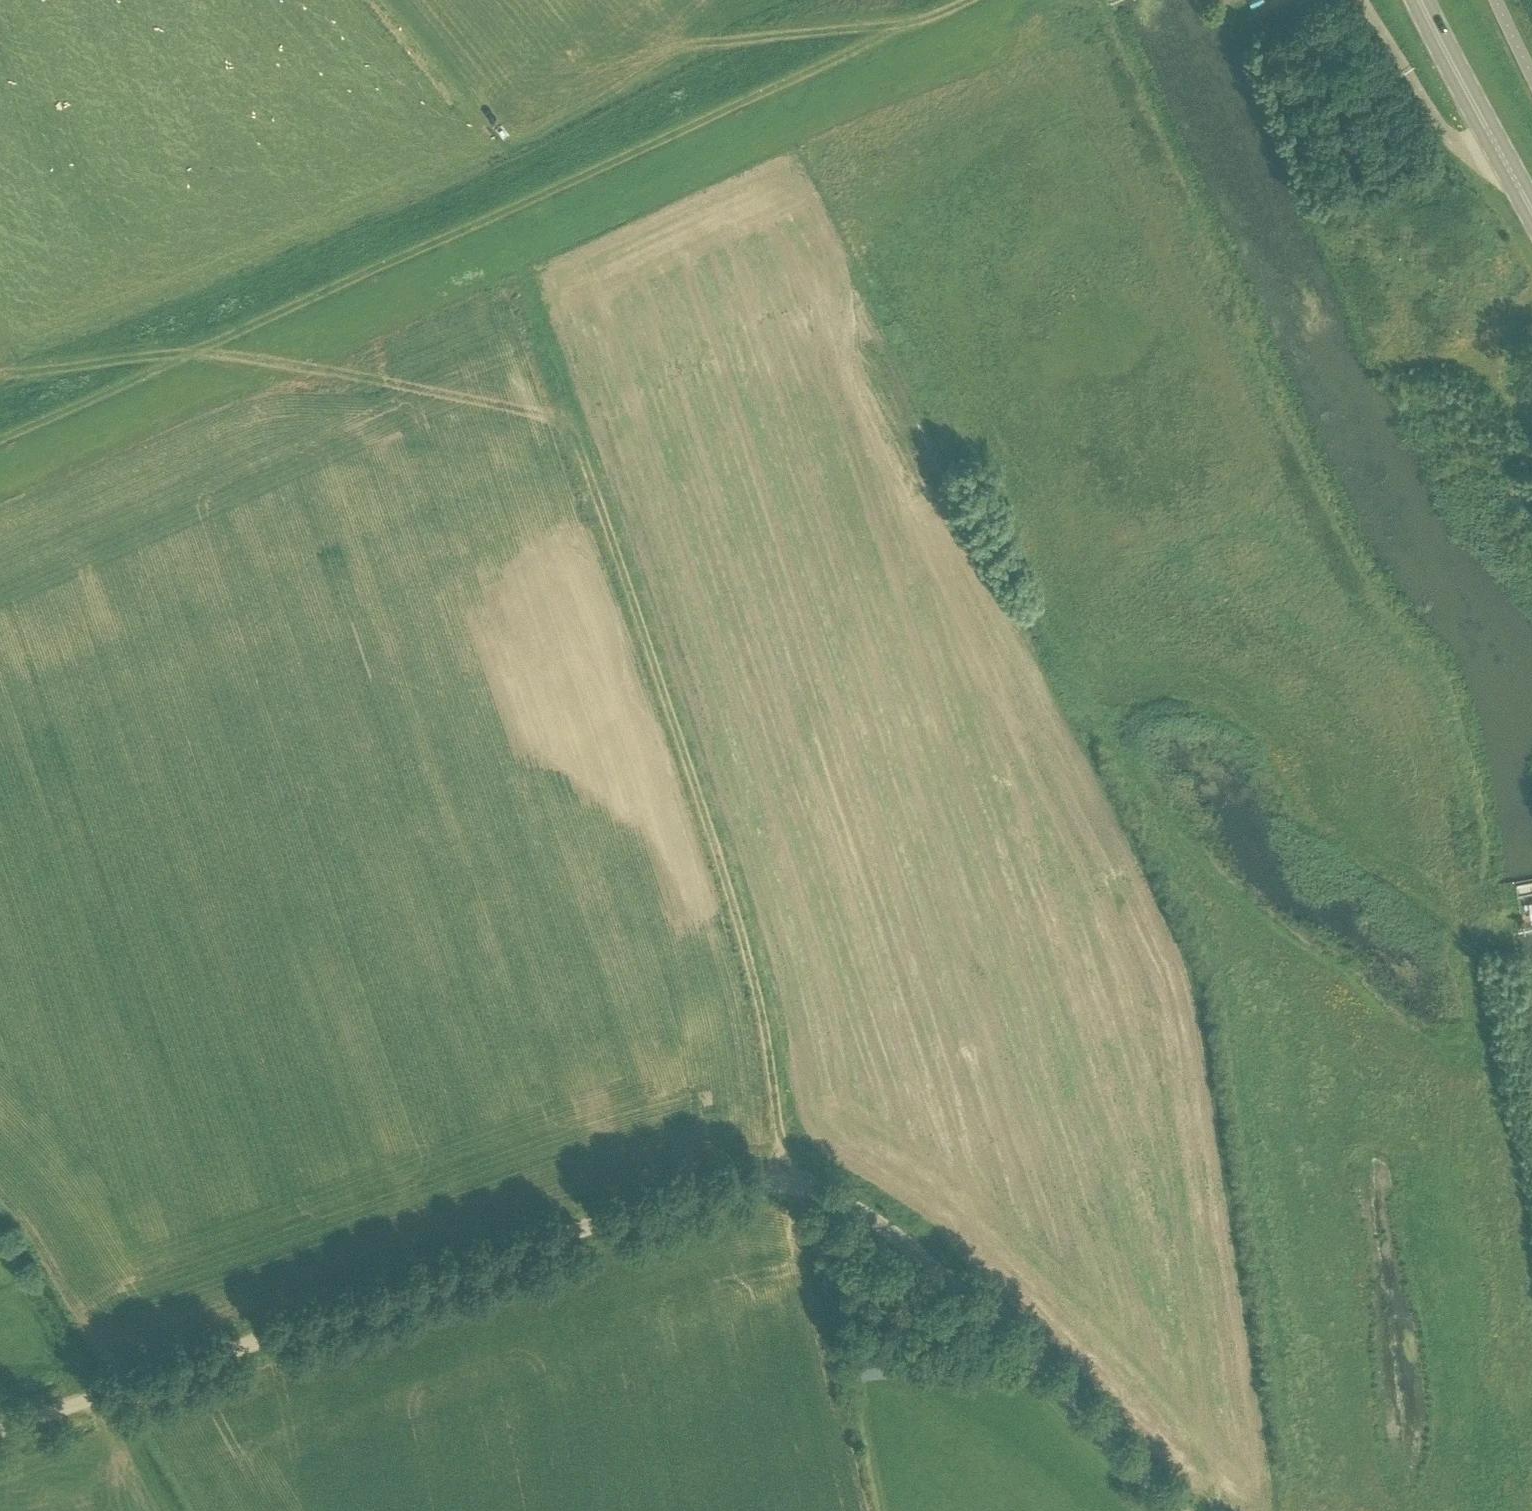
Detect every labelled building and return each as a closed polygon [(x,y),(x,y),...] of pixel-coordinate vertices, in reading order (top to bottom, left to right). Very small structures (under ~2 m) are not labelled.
[(1273,3),(1268,0),(1259,0),(1255,8),(1266,15),(1273,3)] [(1531,909),(1531,893),(1517,896),(1519,912),(1531,909)] [(859,1354),(862,1378),(887,1376),(885,1352),(859,1354)]
